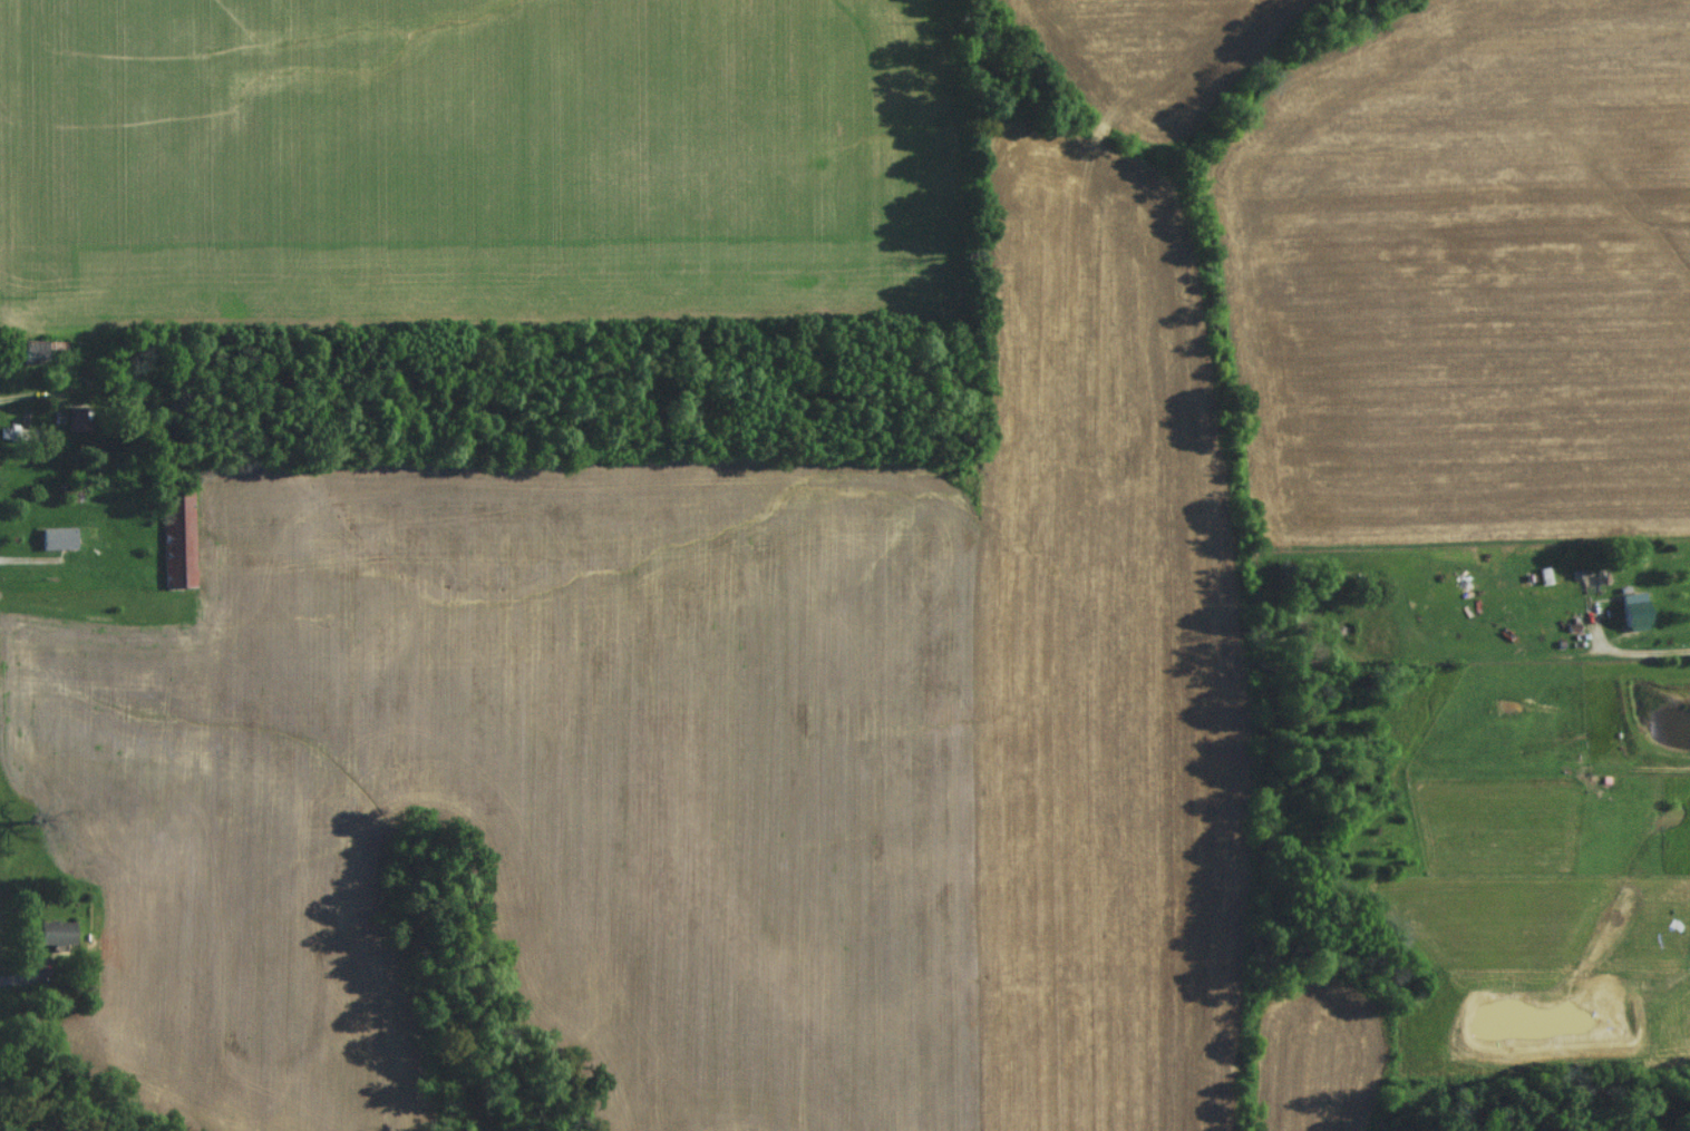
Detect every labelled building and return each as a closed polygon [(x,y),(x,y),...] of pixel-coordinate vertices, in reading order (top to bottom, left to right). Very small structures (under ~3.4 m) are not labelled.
[(21,346),(21,368),(64,368),(64,346),(21,346)] [(81,413),(65,413),(65,436),(81,436),(81,413)] [(47,447),(47,435),(16,435),(15,446),(47,447)] [(161,593),(191,593),(190,485),(160,485),(161,593)] [(36,534),(36,556),(72,556),(72,534),(36,534)] [(1644,633),(1638,604),(1614,609),(1620,637),(1644,633)] [(1548,623),(1497,623),(1497,634),(1548,634),(1548,623)] [(70,950),(70,927),(33,927),(33,950),(70,950)]
